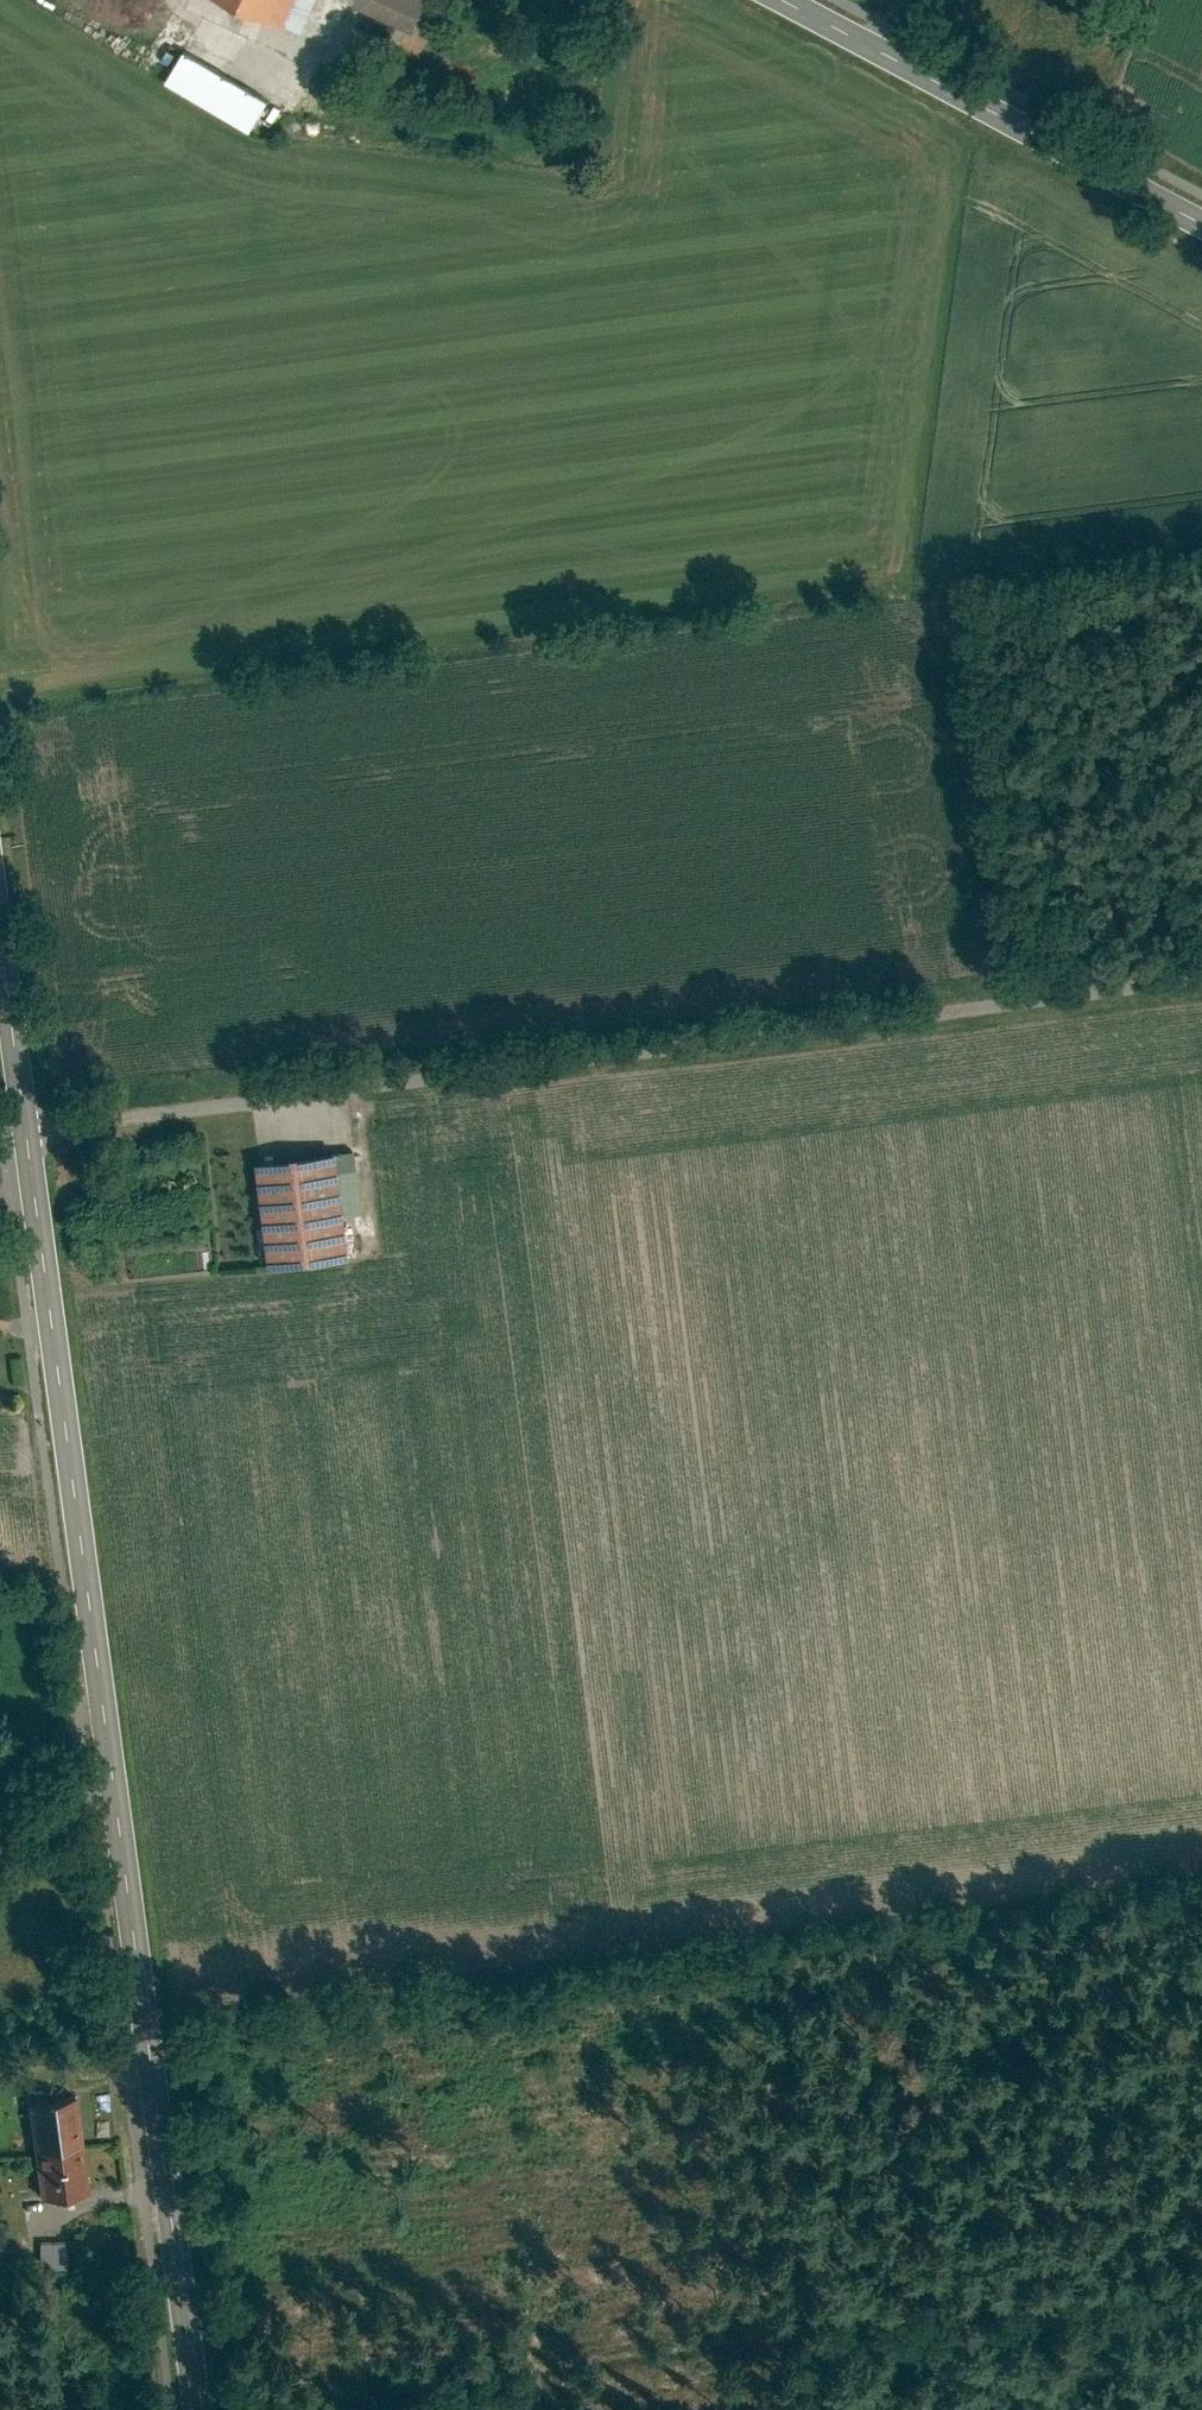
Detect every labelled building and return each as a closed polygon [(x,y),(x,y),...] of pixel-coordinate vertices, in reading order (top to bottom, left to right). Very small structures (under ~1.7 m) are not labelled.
[(308,39),(325,0),(218,0),(308,39)] [(358,1),(424,27),(435,0),(359,0),(358,1)] [(180,53),(162,84),(248,133),(266,101),(180,53)] [(361,1260),(349,1155),(271,1163),(283,1269),(361,1260)] [(90,2188),(77,2090),(27,2097),(40,2194),(90,2188)] [(39,2266),(66,2265),(66,2242),(39,2243),(39,2266)]
